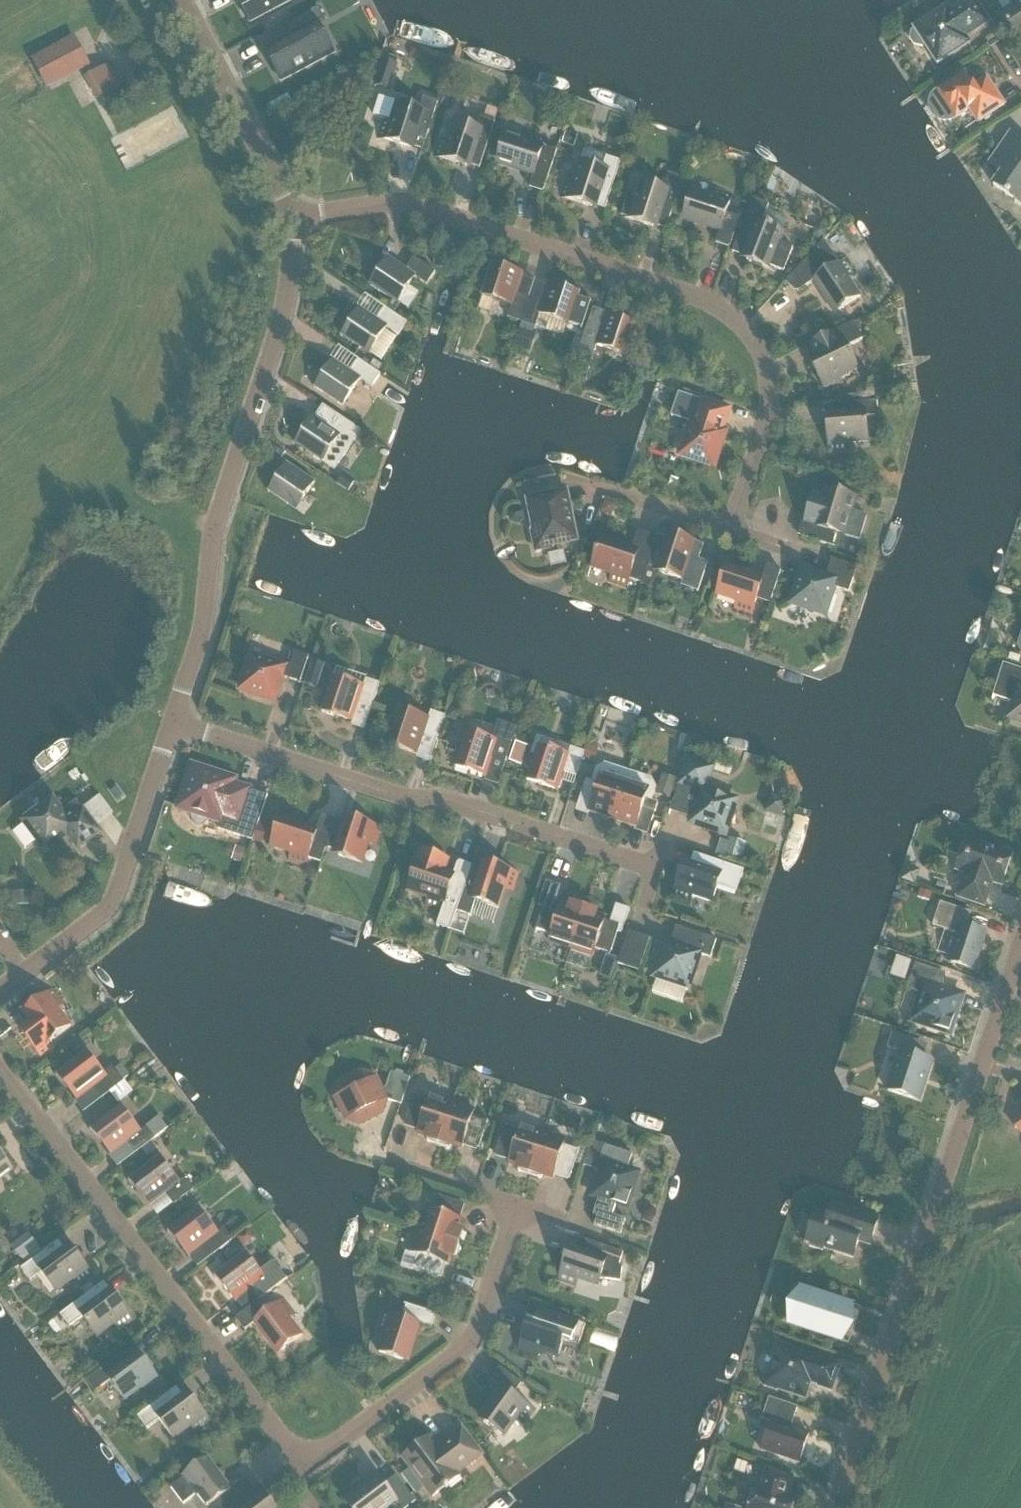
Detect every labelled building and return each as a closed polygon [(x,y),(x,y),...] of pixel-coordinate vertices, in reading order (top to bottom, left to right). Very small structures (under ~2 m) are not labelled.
[(240,3),(252,26),(293,4),(291,0),(246,0),(240,3)] [(971,43),(967,37),(989,22),(975,0),(968,0),(950,11),(947,6),(914,28),(915,29),(912,32),(910,39),(914,46),(922,48),(925,46),(938,65),(971,43)] [(1020,43),(1020,42),(1020,3),(1002,15),(1020,43)] [(325,20),(319,8),(286,25),(292,36),(265,50),(282,82),(335,54),(318,24),(325,20)] [(48,89),(86,69),(82,61),(87,58),(75,36),(32,60),(48,89)] [(398,65),(383,60),(375,86),(390,91),(398,65)] [(120,88),(108,66),(86,78),(98,100),(120,88)] [(965,73),(938,91),(936,93),(934,94),(933,96),(931,99),(930,101),(930,103),(930,105),(930,106),(930,108),(930,110),(931,112),(932,113),(933,115),(934,117),(936,119),(938,120),(940,120),(943,121),(945,122),(948,121),(950,121),(952,120),(954,119),(969,109),(978,122),(1005,104),(987,78),(977,84),(977,86),(971,85),(971,83),(965,73)] [(83,77),(73,81),(83,106),(93,102),(83,77)] [(453,100),(444,97),(441,107),(449,110),(453,100)] [(410,146),(423,151),(438,103),(424,98),(420,109),(397,102),(391,123),(383,120),(378,138),(409,148),(410,146)] [(440,139),(435,156),(466,166),(467,165),(480,169),(495,121),(481,116),(477,128),(455,120),(448,141),(440,139)] [(578,136),(566,132),(562,143),(574,147),(578,136)] [(530,187),(544,191),(557,151),(544,146),(546,139),(529,133),(526,141),(506,134),(498,158),(535,170),(530,187)] [(1011,133),(990,164),(1002,172),(993,186),(1016,201),(1015,202),(1020,207),(1020,139),(1011,133)] [(566,179),(560,197),(592,207),(592,205),(606,209),(621,162),(607,157),(603,168),(580,161),(573,182),(566,179)] [(627,199),(621,216),(653,226),(653,225),(666,229),(683,177),(668,173),(664,188),(641,181),(634,201),(627,199)] [(716,243),(730,247),(740,216),(727,212),(733,195),(715,189),(713,197),(692,190),(684,214),(721,226),(716,243)] [(793,248),(780,243),(785,232),(762,223),(769,205),(753,199),(732,252),(747,258),(746,260),(777,272),(778,270),(784,271),(793,248)] [(820,226),(813,230),(813,237),(819,240),(826,238),(827,231),(820,226)] [(797,291),(797,292),(818,278),(840,311),(859,298),(848,279),(852,277),(843,261),(838,264),(824,241),(786,282),(797,291)] [(436,272),(414,258),(406,270),(389,258),(370,285),(392,300),(400,305),(417,279),(427,285),(436,272)] [(508,318),(522,322),(530,298),(517,294),(523,274),(493,264),(494,262),(493,261),(482,295),(512,305),(508,318)] [(536,327),(540,314),(583,328),(591,301),(578,297),(581,291),(579,290),(579,292),(549,282),(542,302),(530,298),(522,322),(536,327)] [(392,300),(386,309),(395,314),(400,305),(392,300)] [(386,309),(385,308),(377,320),(360,309),(342,335),(341,333),(340,335),(369,354),(387,328),(399,336),(407,323),(395,314),(386,309)] [(596,345),(627,355),(638,322),(637,322),(636,324),(606,314),(602,327),(591,323),(584,343),(581,354),(592,358),(596,345)] [(855,322),(805,346),(813,362),(811,363),(826,393),(843,385),(839,378),(859,368),(848,347),(863,340),(855,322)] [(537,332),(520,326),(513,347),(530,353),(537,332)] [(584,343),(575,340),(571,351),(581,354),(584,343)] [(369,367),(359,360),(351,372),(334,360),(316,387),(314,385),(313,386),(343,406),(360,380),(372,388),(381,375),(378,373),(369,367)] [(374,360),(369,367),(378,373),(383,366),(374,360)] [(910,383),(899,385),(901,399),(912,397),(910,383)] [(692,397),(679,393),(673,411),(686,415),(692,397)] [(692,421),(680,455),(714,466),(725,432),(722,431),(728,411),(729,411),(729,410),(702,401),(701,402),(702,402),(695,422),(692,421)] [(878,416),(877,401),(832,405),(833,419),(826,419),(829,452),(847,451),(847,443),(868,441),(866,417),(878,416)] [(315,418),(314,417),(296,443),(294,442),(293,443),(322,462),(334,471),(349,449),(361,431),(339,416),(323,405),(315,418)] [(287,464),(270,491),(268,489),(267,490),(296,510),(315,483),(287,464)] [(344,472),(335,484),(348,492),(356,480),(344,472)] [(805,524),(801,538),(835,548),(839,534),(859,540),(867,516),(852,512),(856,498),(827,489),(824,498),(814,495),(806,523),(804,522),(804,523),(805,524)] [(532,532),(536,551),(552,548),(554,545),(577,541),(567,492),(528,500),(534,529),(532,532)] [(604,501),(600,511),(612,516),(616,505),(604,501)] [(525,510),(516,507),(509,515),(511,521),(519,525),(526,519),(525,510)] [(648,565),(657,539),(637,533),(630,553),(599,543),(591,567),(612,574),(609,581),(627,587),(629,579),(641,584),(641,586),(642,586),(649,565),(648,565)] [(648,565),(649,565),(661,569),(660,573),(684,581),(691,560),(698,562),(704,545),(672,535),(670,544),(657,539),(648,565)] [(858,569),(859,568),(831,559),(831,560),(832,561),(826,577),(803,569),(791,603),(825,614),(834,588),(849,593),(857,569),(858,569)] [(770,604),(781,571),(767,566),(761,583),(724,571),(716,595),(737,601),(735,609),(752,615),(757,600),(769,603),(769,604),(770,604)] [(299,683),(299,684),(300,684),(309,657),(308,656),(308,658),(295,654),(290,668),(252,656),(241,690),(275,701),(283,677),(299,683)] [(312,660),(305,684),(317,687),(324,664),(312,660)] [(1003,665),(993,697),(1012,703),(1007,719),(1020,723),(1020,671),(1003,665)] [(334,676),(322,712),(353,722),(359,704),(372,708),(380,684),(366,679),(364,686),(334,676)] [(450,707),(446,718),(457,722),(461,711),(450,707)] [(399,709),(387,744),(418,755),(425,736),(437,740),(446,716),(431,712),(429,719),(399,709)] [(506,763),(514,739),(518,728),(499,722),(492,740),(467,731),(455,767),(487,778),(493,759),(506,763)] [(535,755),(527,780),(558,791),(564,772),(577,777),(585,752),(571,748),(569,755),(551,749),(554,742),(537,736),(531,754),(535,755)] [(527,747),(516,743),(510,762),(521,766),(527,747)] [(599,749),(589,745),(585,758),(595,761),(599,749)] [(691,823),(725,834),(736,801),(706,791),(714,768),(687,759),(676,792),(699,799),(691,823)] [(590,811),(613,819),(629,771),(605,763),(596,768),(592,781),(586,780),(583,789),(596,793),(590,811)] [(192,765),(178,809),(192,814),(193,820),(197,824),(203,823),(207,819),(221,823),(219,830),(253,841),(253,840),(259,822),(268,795),(251,790),(250,794),(233,788),(236,779),(192,765)] [(629,771),(613,819),(637,826),(643,808),(655,812),(658,803),(652,801),(656,788),(652,779),(629,771)] [(676,779),(662,775),(656,795),(670,799),(676,779)] [(771,795),(766,812),(783,817),(789,801),(771,795)] [(78,849),(101,832),(77,800),(62,811),(53,800),(25,821),(46,850),(67,834),(78,849)] [(326,847),(327,847),(335,822),(334,822),(321,818),(315,834),(279,822),(271,846),(291,853),(289,860),(306,866),(309,858),(321,862),(326,847)] [(335,822),(327,847),(339,852),(338,855),(362,863),(369,843),(376,845),(382,828),(351,818),(348,824),(335,820),(334,822),(335,822)] [(253,840),(262,843),(268,825),(259,822),(253,840)] [(730,839),(725,856),(741,861),(746,843),(730,839)] [(1002,885),(1012,855),(967,840),(957,870),(966,874),(958,897),(985,906),(993,882),(1002,885)] [(237,845),(233,859),(244,862),(248,849),(237,845)] [(739,885),(744,871),(694,854),(690,867),(683,865),(673,896),(690,902),(692,895),(713,901),(720,879),(739,885)] [(472,867),(461,901),(457,911),(471,916),(476,901),(499,908),(506,888),(513,890),(519,873),(487,863),(487,864),(474,860),(472,867)] [(448,897),(461,901),(472,867),(458,863),(452,879),(415,867),(407,891),(428,898),(425,905),(443,911),(448,897)] [(571,949),(585,907),(573,903),(572,907),(561,904),(561,906),(555,904),(560,887),(547,882),(539,906),(543,907),(535,932),(536,932),(537,930),(551,935),(549,942),(571,949)] [(932,894),(920,890),(918,897),(930,901),(932,894)] [(30,891),(12,891),(12,905),(30,905),(30,891)] [(971,913),(941,903),(933,926),(957,934),(948,962),(974,971),(987,933),(967,926),(971,913)] [(596,911),(585,907),(571,949),(593,956),(596,949),(610,954),(609,956),(610,956),(618,932),(622,933),(630,909),(616,904),(609,928),(603,926),(606,918),(595,915),(596,911)] [(658,977),(653,995),(683,1005),(689,987),(699,955),(711,958),(717,940),(676,927),(671,944),(666,942),(655,976),(658,977)] [(650,939),(629,932),(618,964),(639,972),(650,939)] [(618,959),(606,955),(599,977),(611,981),(618,959)] [(911,961),(897,956),(893,968),(907,973),(911,961)] [(944,973),(916,963),(907,989),(921,993),(914,1014),(920,1024),(950,1034),(963,996),(939,988),(944,973)] [(34,988),(33,987),(5,1009),(14,1021),(28,1010),(51,1041),(72,1026),(58,1009),(65,1004),(54,989),(41,999),(33,989),(34,988)] [(918,1101),(932,1061),(916,1056),(921,1043),(892,1033),(888,1048),(901,1052),(888,1091),(918,1101)] [(113,1065),(103,1072),(87,1051),(56,1076),(56,1077),(58,1075),(78,1100),(93,1088),(101,1099),(125,1081),(113,1065)] [(345,1085),(341,1084),(336,1098),(340,1100),(347,1115),(348,1115),(346,1119),(361,1124),(362,1120),(363,1120),(377,1113),(378,1112),(382,1114),(387,1100),(402,1105),(411,1078),(392,1072),(386,1087),(380,1091),(375,1082),(376,1078),(362,1073),(360,1077),(345,1084),(345,1085)] [(427,1141),(439,1145),(453,1103),(430,1096),(429,1101),(413,1096),(404,1124),(420,1129),(418,1134),(428,1138),(427,1141)] [(475,1111),(453,1103),(439,1145),(450,1149),(452,1145),(462,1149),(464,1143),(479,1148),(488,1121),(473,1116),(475,1111)] [(502,1108),(493,1105),(489,1119),(497,1121),(502,1108)] [(159,1117),(147,1126),(141,1131),(121,1106),(90,1130),(90,1131),(92,1130),(112,1155),(127,1143),(135,1154),(168,1129),(159,1117)] [(518,1171),(530,1175),(544,1133),(521,1126),(520,1130),(505,1125),(495,1155),(510,1160),(509,1164),(520,1168),(518,1171)] [(544,1133),(530,1175),(541,1179),(542,1175),(553,1178),(555,1174),(570,1179),(579,1149),(564,1145),(565,1141),(544,1133)] [(632,1154),(605,1146),(591,1141),(592,1140),(591,1140),(582,1168),(583,1168),(584,1167),(601,1172),(593,1196),(599,1198),(593,1215),(597,1216),(594,1225),(620,1233),(625,1219),(612,1215),(616,1203),(627,1207),(638,1173),(627,1169),(632,1154)] [(14,1169),(0,1151),(0,1179),(14,1169)] [(129,1182),(131,1181),(150,1206),(166,1194),(174,1205),(195,1189),(186,1177),(180,1182),(160,1157),(129,1181),(129,1182)] [(425,1208),(418,1231),(460,1244),(464,1232),(460,1231),(463,1221),(458,1219),(463,1204),(435,1195),(430,1210),(425,1208)] [(873,1236),(879,1219),(833,1204),(829,1216),(816,1212),(806,1243),(811,1244),(810,1246),(823,1251),(824,1248),(853,1258),(861,1232),(873,1236)] [(170,1232),(189,1257),(205,1245),(213,1255),(233,1240),(224,1228),(218,1233),(199,1208),(167,1232),(168,1233),(170,1232)] [(237,1217),(225,1226),(230,1234),(242,1225),(237,1217)] [(248,1230),(238,1238),(244,1246),(254,1239),(248,1230)] [(460,1244),(418,1231),(411,1253),(416,1255),(411,1270),(439,1278),(443,1263),(449,1265),(453,1254),(456,1256),(460,1244)] [(37,1247),(28,1234),(11,1246),(21,1259),(37,1247)] [(623,1252),(580,1238),(575,1251),(568,1249),(558,1281),(576,1286),(578,1279),(599,1286),(601,1279),(620,1281),(622,1267),(618,1266),(623,1252)] [(78,1285),(93,1274),(73,1248),(67,1252),(59,1241),(21,1269),(30,1281),(42,1273),(56,1292),(74,1279),(78,1285)] [(274,1261),(260,1271),(246,1253),(214,1277),(215,1278),(217,1276),(236,1301),(252,1290),(260,1300),(287,1279),(274,1261)] [(119,1330),(134,1319),(114,1292),(113,1293),(104,1282),(60,1315),(70,1327),(83,1317),(97,1337),(115,1324),(119,1330)] [(844,1340),(854,1311),(806,1295),(797,1325),(844,1340)] [(260,1302),(259,1301),(236,1318),(245,1330),(259,1320),(283,1350),(303,1335),(290,1318),(296,1313),(285,1299),(266,1313),(258,1303),(260,1302)] [(436,1314),(405,1304),(401,1317),(384,1312),(378,1329),(385,1332),(379,1352),(403,1360),(415,1323),(431,1329),(436,1314)] [(586,1324),(539,1309),(535,1322),(528,1320),(518,1352),(535,1357),(538,1350),(558,1357),(564,1340),(579,1345),(586,1324)] [(791,1349),(778,1344),(764,1387),(777,1391),(778,1389),(805,1398),(808,1389),(814,1386),(832,1392),(841,1365),(816,1357),(815,1359),(790,1351),(791,1349)] [(147,1393),(162,1382),(142,1356),(136,1360),(128,1349),(86,1380),(95,1392),(111,1381),(125,1400),(142,1387),(147,1393)] [(524,1385),(501,1368),(492,1380),(506,1390),(484,1422),(504,1436),(517,1419),(523,1423),(534,1408),(514,1395),(522,1384),(523,1386),(524,1385)] [(177,1388),(138,1418),(147,1430),(160,1420),(174,1439),(192,1426),(196,1432),(211,1421),(191,1395),(185,1399),(177,1388)] [(798,1407),(769,1398),(762,1419),(771,1422),(762,1451),(800,1463),(809,1434),(791,1428),(798,1407)] [(482,1455),(462,1429),(444,1443),(446,1446),(440,1450),(430,1437),(403,1457),(433,1497),(460,1476),(458,1473),(482,1455)] [(254,1490),(254,1489),(251,1491),(243,1480),(226,1492),(203,1461),(183,1476),(183,1477),(170,1487),(183,1504),(189,1498),(197,1507),(230,1507),(254,1490)] [(797,1499),(786,1496),(788,1490),(790,1491),(794,1477),(767,1468),(761,1488),(756,1486),(749,1507),(794,1507),(797,1499)] [(397,1476),(385,1484),(379,1476),(346,1501),(351,1507),(387,1507),(397,1500),(403,1507),(407,1507),(416,1501),(397,1476)] [(230,1507),(276,1507),(268,1496),(262,1501),(254,1490),(230,1507)]
